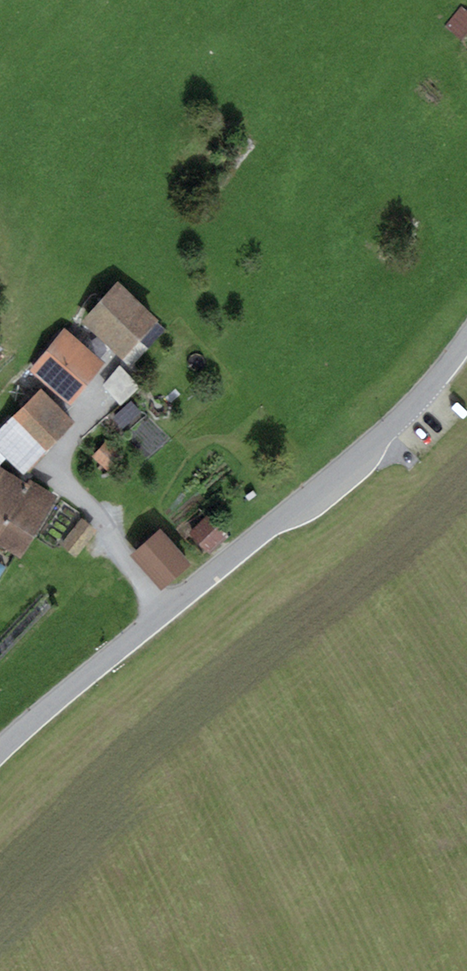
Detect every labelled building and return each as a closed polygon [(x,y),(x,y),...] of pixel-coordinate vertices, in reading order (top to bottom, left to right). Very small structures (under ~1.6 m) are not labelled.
[(461,11),(447,28),(465,43),(466,40),(466,16),(461,11)] [(124,286),(88,323),(129,362),(165,324),(124,286)] [(68,331),(34,374),(77,407),(111,365),(68,331)] [(0,437),(0,463),(3,466),(9,461),(29,480),(82,426),(46,391),(0,437)] [(111,393),(91,413),(105,427),(125,408),(111,393)] [(106,448),(93,461),(110,476),(122,463),(106,448)] [(0,469),(0,546),(23,560),(57,503),(0,469)] [(213,515),(191,532),(209,555),(231,539),(213,515)] [(169,532),(134,560),(162,596),(198,567),(169,532)]
